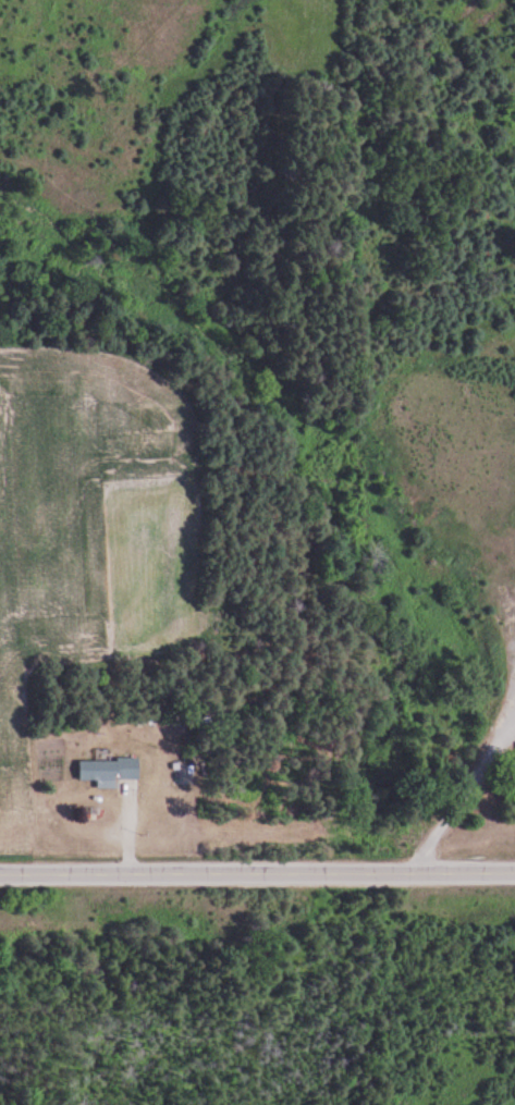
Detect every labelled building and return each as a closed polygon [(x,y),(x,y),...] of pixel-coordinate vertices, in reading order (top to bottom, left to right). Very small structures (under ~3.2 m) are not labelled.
[(81,759),(80,780),(100,781),(100,782),(141,782),(141,759),(81,759)]
